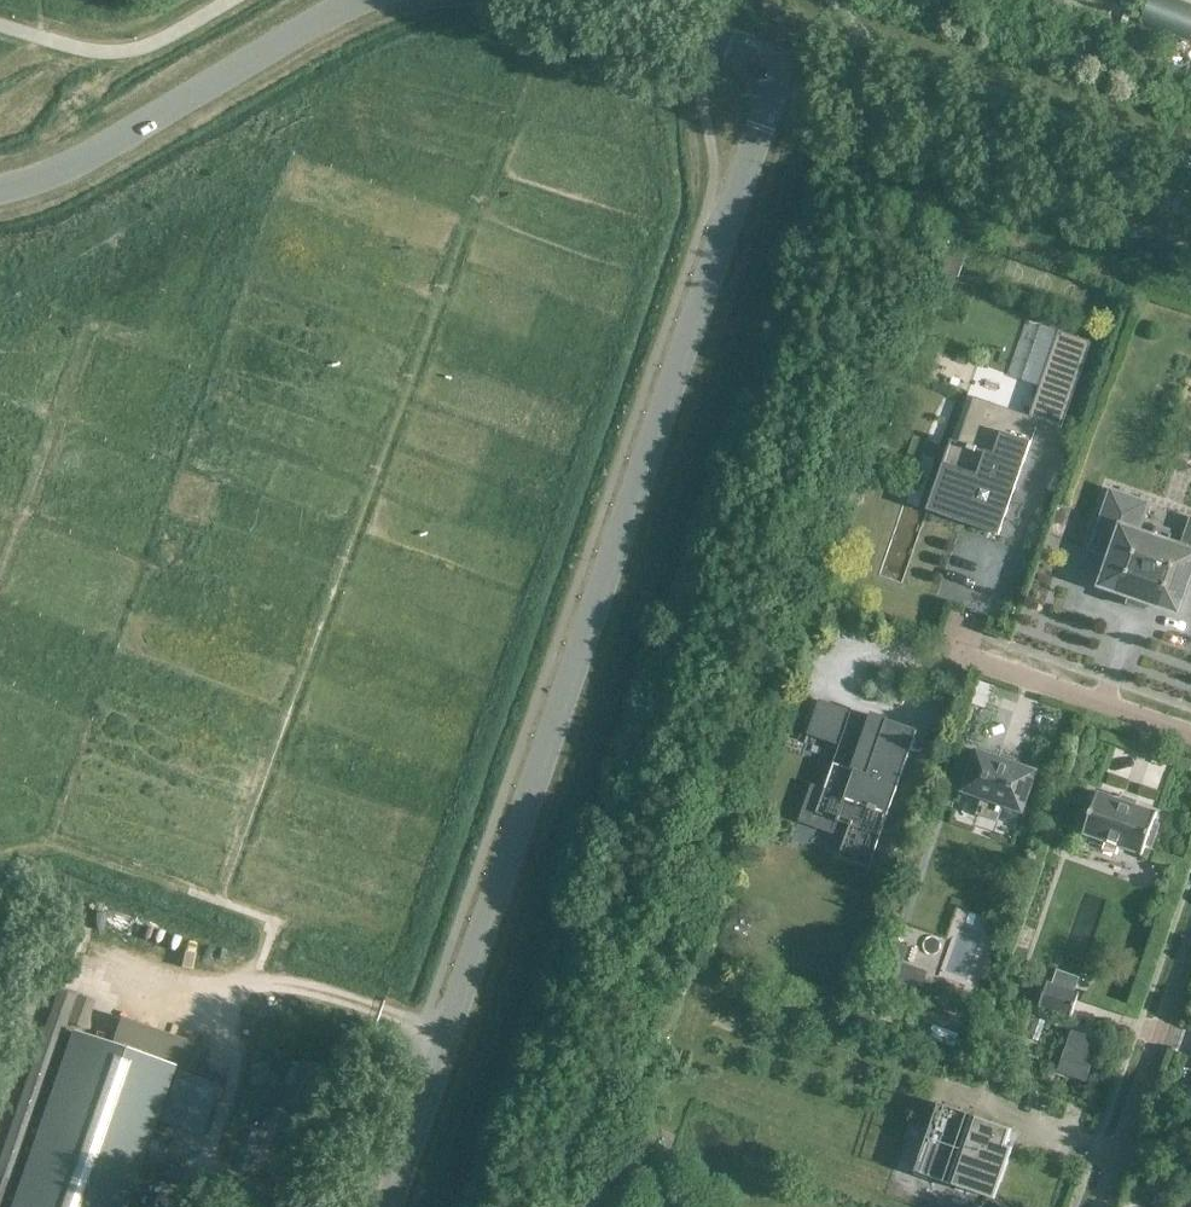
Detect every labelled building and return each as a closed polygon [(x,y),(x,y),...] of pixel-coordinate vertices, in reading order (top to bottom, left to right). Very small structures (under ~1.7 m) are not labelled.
[(949,259),(943,275),(958,280),(964,264),(949,259)] [(1003,516),(1005,516),(1038,421),(1061,429),(1091,342),(1059,331),(1029,416),(974,397),(943,488),(937,486),(938,484),(936,484),(927,510),(962,523),(965,516),(971,518),(969,525),(988,532),(996,510),(1004,513),(1003,516)] [(1170,539),(1171,535),(1154,529),(1152,536),(1138,531),(1148,504),(1111,491),(1090,549),(1110,556),(1099,586),(1135,599),(1135,600),(1136,600),(1137,599),(1141,601),(1141,602),(1142,602),(1143,601),(1178,614),(1189,583),(1190,584),(1190,521),(1182,547),(1169,542),(1170,539)] [(980,682),(972,705),(987,710),(995,687),(980,682)] [(809,733),(840,744),(816,814),(818,814),(818,813),(837,820),(837,821),(839,822),(839,820),(850,824),(839,856),(841,857),(842,855),(868,865),(868,866),(870,867),(915,735),(820,702),(811,728),(809,733)] [(982,797),(982,800),(980,804),(979,805),(980,805),(981,805),(1000,811),(999,812),(1000,812),(1001,811),(1000,811),(1002,804),(1019,810),(1019,811),(1022,812),(1024,808),(1023,808),(1035,775),(1037,771),(1033,770),(1033,771),(1017,765),(1018,765),(1014,763),(1014,764),(999,759),(999,758),(995,757),(980,752),(976,750),(975,754),(976,754),(964,788),(963,788),(962,791),(966,792),(982,797)] [(1122,801),(1098,793),(1083,834),(1143,855),(1146,844),(1151,846),(1158,826),(1153,824),(1157,814),(1132,805),(1132,804),(1131,805),(1123,802),(1122,801)] [(894,944),(882,979),(921,993),(928,974),(902,965),(908,949),(894,944)] [(1051,984),(1073,992),(1078,977),(1056,970),(1051,984)] [(1047,983),(1039,1005),(1071,1017),(1079,994),(1073,992),(1051,984),(1047,983)] [(23,1153),(66,1030),(52,1025),(9,1148),(23,1153)] [(1072,1030),(1057,1073),(1085,1082),(1100,1040),(1072,1030)] [(150,1133),(173,1067),(74,1033),(14,1206),(125,1206),(150,1133)] [(278,1082),(272,1099),(287,1104),(286,1106),(317,1117),(332,1071),(302,1061),(293,1087),(278,1082)] [(178,1070),(160,1120),(201,1134),(219,1084),(178,1070)] [(939,1104),(916,1172),(995,1199),(1013,1148),(1006,1145),(1012,1129),(939,1104)]
